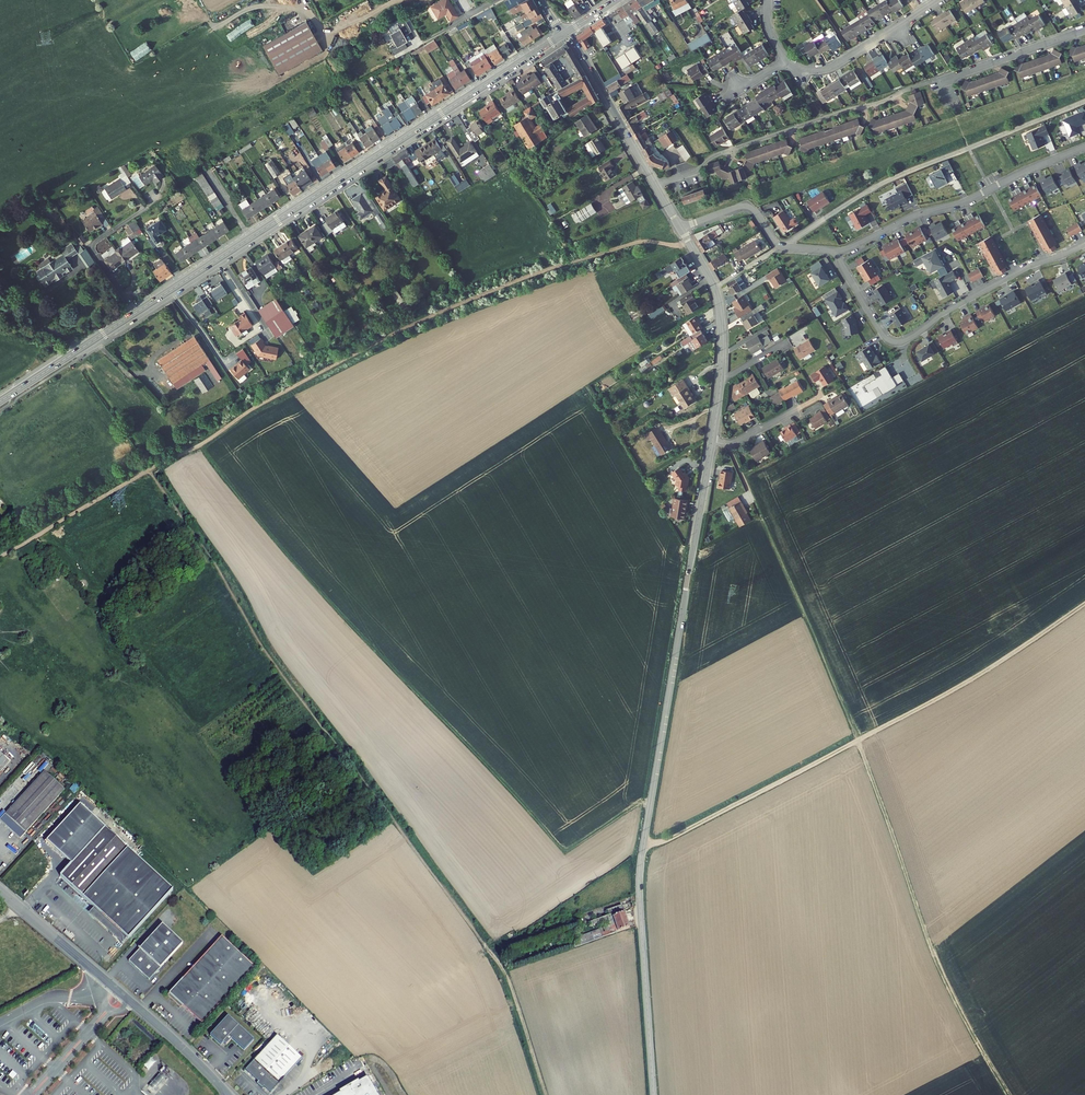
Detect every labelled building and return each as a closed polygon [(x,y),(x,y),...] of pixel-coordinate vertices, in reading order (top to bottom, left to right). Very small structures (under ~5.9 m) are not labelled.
[(462,16),(452,0),(446,0),(434,7),(441,19),(450,13),(454,21),(462,16)] [(504,1),(509,10),(527,0),(506,0),(504,1)] [(533,0),(527,0),(509,10),(506,12),(507,14),(510,13),(511,16),(525,8),(527,12),(537,7),(533,0)] [(629,2),(635,11),(639,17),(642,15),(646,20),(648,18),(640,6),(637,0),(631,0),(629,2)] [(642,5),(643,7),(645,7),(653,20),(655,18),(647,5),(649,4),(646,0),(639,0),(642,5)] [(689,0),(672,0),(677,8),(691,3),(689,0)] [(748,0),(741,0),(738,2),(730,7),(733,11),(738,8),(741,13),(744,11),(751,7),(748,2),(749,1),(748,0)] [(894,9),(889,2),(888,0),(887,0),(878,6),(885,16),(890,14),(889,12),(894,9)] [(900,0),(892,0),(889,2),(894,9),(896,12),(900,10),(899,8),(904,5),(900,0)] [(977,5),(973,0),(963,0),(961,1),(967,11),(977,5)] [(1079,0),(1074,0),(1065,5),(1072,15),(1082,8),(1079,4),(1080,3),(1079,0)] [(566,5),(576,20),(583,15),(573,1),(566,5)] [(629,2),(623,6),(632,19),(637,27),(639,25),(635,18),(635,17),(632,13),(635,11),(629,2)] [(632,19),(623,6),(617,9),(623,18),(625,16),(628,22),(632,19)] [(880,20),(885,16),(878,6),(869,11),(875,21),(879,18),(880,20)] [(540,13),(537,7),(527,12),(521,15),(523,19),(529,16),(531,19),(540,13)] [(948,24),(956,18),(950,8),(945,11),(944,9),(940,12),(948,24)] [(617,9),(610,14),(616,24),(617,25),(619,24),(621,27),(627,23),(623,18),(617,9)] [(877,23),(875,21),(869,11),(869,10),(859,16),(862,20),(868,30),(873,27),(872,26),(877,23)] [(747,16),(744,11),(741,13),(734,17),(740,26),(751,19),(748,15),(747,16)] [(1044,21),(1038,11),(1029,17),(1034,24),(1036,28),(1040,25),(1039,24),(1044,21)] [(938,30),(948,24),(940,12),(935,15),(936,17),(932,19),(938,30)] [(543,17),(540,13),(531,19),(522,24),(524,28),(543,17)] [(610,14),(591,27),(602,46),(605,51),(606,50),(601,41),(606,38),(604,36),(605,35),(603,32),(616,24),(610,14)] [(1029,27),(1034,24),(1029,17),(1028,15),(1018,21),(1025,32),(1030,29),(1029,27)] [(1014,35),(1015,36),(1019,33),(1020,35),(1025,32),(1018,21),(1016,17),(1011,20),(1009,20),(1006,22),(1008,24),(1014,35)] [(754,24),(751,19),(740,26),(746,36),(756,30),(753,25),(754,24)] [(863,33),(868,30),(862,20),(852,26),(858,35),(863,32),(863,33)] [(413,32),(407,21),(399,25),(401,29),(392,34),(395,40),(394,41),(398,47),(392,51),(395,56),(408,48),(406,43),(408,42),(405,36),(413,32)] [(659,31),(654,21),(646,26),(652,36),(659,31)] [(325,50),(309,22),(266,46),(282,75),(325,50)] [(629,27),(627,23),(621,27),(619,29),(621,32),(629,27)] [(1009,38),(1014,35),(1008,24),(998,30),(1004,40),(1009,37),(1009,38)] [(535,26),(527,32),(531,38),(539,33),(535,26)] [(859,36),(858,35),(852,26),(843,32),(849,41),(854,38),(854,39),(859,36)] [(515,27),(506,33),(508,37),(512,35),(511,34),(517,30),(515,27)] [(590,59),(594,56),(592,52),(602,46),(591,27),(577,37),(590,59)] [(837,35),(834,31),(825,37),(825,38),(827,41),(837,35)] [(992,41),(986,31),(977,37),(982,45),(984,48),(988,45),(987,44),(992,41)] [(527,32),(519,37),(523,43),(531,38),(527,32)] [(707,34),(688,43),(691,50),(711,41),(707,34)] [(843,44),(837,35),(827,41),(833,49),(835,52),(839,49),(838,48),(843,44)] [(977,48),(982,45),(977,37),(975,35),(967,40),(974,52),(978,49),(977,48)] [(964,36),(958,39),(961,44),(967,40),(964,36)] [(828,52),(833,49),(827,41),(825,38),(816,44),(822,52),(823,54),(827,51),(828,52)] [(437,39),(426,46),(431,53),(441,47),(437,39)] [(969,55),(974,52),(967,40),(961,44),(958,39),(954,42),(957,47),(963,56),(968,53),(969,55)] [(510,40),(497,48),(503,57),(516,49),(510,40)] [(817,55),(822,52),(816,44),(815,41),(806,47),(809,53),(812,57),(816,54),(817,55)] [(1068,50),(1072,53),(1075,59),(1084,55),(1084,41),(1076,45),(1072,42),(1068,50)] [(927,58),(936,53),(930,44),(926,47),(925,45),(920,48),(927,58)] [(769,56),(763,46),(754,52),(761,63),(766,60),(765,59),(769,56)] [(488,53),(489,54),(495,63),(503,57),(497,48),(496,47),(488,53)] [(1018,59),(1014,67),(1018,69),(1021,75),(1061,61),(1058,54),(1060,50),(1052,47),(1049,52),(1049,51),(1045,53),(1045,54),(1040,56),(1038,55),(1034,57),(1033,58),(1028,60),(1028,59),(1024,61),(1024,62),(1018,59)] [(559,94),(584,79),(569,50),(565,53),(562,48),(540,62),(559,94)] [(741,62),(746,59),(745,57),(739,48),(734,51),(732,48),(728,51),(734,60),(736,63),(740,60),(741,62)] [(917,65),(927,58),(920,48),(915,52),(916,53),(911,56),(916,63),(917,65)] [(729,63),(734,60),(728,51),(719,57),(726,68),(730,65),(729,63)] [(757,65),(761,63),(754,52),(745,57),(746,59),(752,67),(756,64),(757,65)] [(907,69),(916,63),(911,56),(909,53),(905,57),(904,55),(899,58),(905,66),(907,69)] [(489,54),(479,61),(484,69),(495,63),(489,54)] [(881,70),(890,64),(889,63),(884,55),(880,58),(879,57),(874,60),(881,70)] [(895,72),(905,66),(899,58),(898,55),(893,59),(894,60),(889,63),(890,64),(895,72)] [(721,70),(726,68),(719,57),(710,62),(716,72),(721,69),(721,70)] [(872,76),(881,70),(874,60),(870,63),(871,64),(866,67),(872,76)] [(479,61),(467,68),(473,76),(484,69),(479,61)] [(917,65),(916,63),(907,69),(908,72),(918,66),(917,65)] [(710,74),(705,65),(701,68),(699,66),(690,72),(696,81),(700,78),(700,80),(710,74)] [(966,77),(962,86),(967,88),(969,95),(1010,79),(1007,73),(1010,69),(1001,65),(998,70),(971,80),(966,77)] [(451,78),(449,79),(455,88),(463,83),(457,74),(453,68),(447,72),(451,78)] [(463,70),(457,74),(463,83),(469,79),(463,70)] [(862,81),(856,71),(851,74),(850,73),(841,79),(842,80),(846,87),(851,84),(853,87),(862,81)] [(619,75),(604,83),(606,88),(621,79),(619,75)] [(621,79),(606,88),(612,98),(619,94),(617,89),(632,81),(628,75),(621,79)] [(541,87),(535,76),(531,79),(529,80),(527,78),(525,79),(532,92),(541,87)] [(433,83),(434,85),(442,97),(453,90),(449,85),(445,87),(440,78),(433,83)] [(532,92),(525,79),(521,81),(522,83),(520,85),(516,87),(522,98),(532,92)] [(599,103),(584,79),(559,94),(541,104),(547,113),(548,112),(556,126),(567,119),(568,121),(599,103)] [(848,90),(846,87),(842,80),(837,83),(837,82),(832,85),(839,96),(848,90)] [(792,94),(786,83),(781,86),(782,87),(777,90),(782,98),(783,99),(792,94)] [(637,84),(620,94),(626,104),(643,94),(637,84)] [(431,91),(426,94),(432,103),(442,97),(434,85),(429,88),(431,91)] [(830,101),(839,96),(832,85),(828,87),(828,89),(823,92),(830,101)] [(773,103),(782,98),(777,90),(776,88),(771,91),(770,90),(766,93),(773,103)] [(519,101),(512,90),(508,93),(509,95),(505,97),(500,100),(505,109),(519,101)] [(666,102),(676,96),(672,90),(662,95),(665,101),(666,102)] [(823,91),(817,94),(824,105),(830,101),(823,92),(823,91)] [(643,94),(626,104),(618,109),(626,122),(631,119),(627,112),(643,103),(643,102),(649,99),(646,93),(643,94)] [(763,109),(773,103),(766,93),(761,95),(762,97),(757,100),(759,102),(763,109)] [(911,100),(909,105),(918,109),(919,105),(924,103),(921,93),(910,97),(911,100)] [(795,97),(792,94),(783,99),(786,103),(795,97)] [(710,99),(707,95),(698,101),(703,110),(714,103),(711,98),(710,99)] [(423,98),(409,107),(415,115),(429,106),(423,98)] [(765,112),(763,109),(759,102),(754,105),(753,104),(749,106),(756,117),(765,112)] [(717,108),(714,103),(703,110),(709,119),(718,113),(715,109),(717,108)] [(500,117),(493,104),(488,107),(489,109),(479,115),(487,127),(493,124),(492,122),(500,117)] [(878,119),(874,117),(870,125),(875,128),(877,134),(917,119),(915,113),(918,109),(909,105),(907,109),(878,119)] [(755,118),(756,117),(749,106),(744,109),(745,111),(741,114),(745,120),(747,123),(748,122),(755,118)] [(313,107),(306,111),(309,118),(316,114),(313,107)] [(409,107),(399,113),(404,122),(415,115),(409,107)] [(385,115),(393,129),(404,122),(399,113),(398,112),(392,116),(387,108),(382,111),(385,115)] [(535,121),(529,111),(523,114),(527,121),(514,128),(528,152),(546,141),(539,128),(540,126),(538,122),(535,121)] [(740,123),(745,120),(741,114),(740,113),(731,118),(731,119),(727,122),(733,131),(742,126),(740,123)] [(1069,121),(1076,137),(1084,134),(1084,131),(1083,126),(1084,126),(1084,114),(1069,121)] [(381,125),(378,127),(383,135),(393,129),(385,115),(378,120),(381,125)] [(641,118),(640,116),(626,123),(630,129),(635,126),(638,125),(638,124),(645,119),(644,117),(641,118)] [(596,133),(586,118),(575,124),(585,140),(596,133)] [(757,121),(755,118),(748,122),(750,126),(757,121)] [(859,118),(801,138),(803,145),(801,150),(809,154),(812,150),(857,133),(861,135),(865,127),(861,124),(859,118)] [(468,133),(464,135),(470,144),(484,134),(478,124),(467,131),(468,133)] [(376,125),(366,131),(372,142),(378,138),(379,138),(383,135),(378,127),(376,125)] [(639,133),(635,126),(630,129),(637,142),(643,138),(642,136),(640,133),(639,133)] [(1052,126),(1033,134),(1040,150),(1051,146),(1047,137),(1055,134),(1052,126)] [(733,140),(726,130),(712,138),(719,148),(728,142),(728,143),(733,140)] [(358,137),(355,139),(362,149),(372,142),(366,131),(361,135),(360,134),(357,136),(358,137)] [(642,136),(643,138),(637,142),(643,152),(648,148),(653,145),(646,133),(645,134),(642,136)] [(677,142),(671,133),(659,140),(665,150),(677,142)] [(323,136),(324,139),(329,146),(330,147),(333,144),(327,134),(323,136)] [(324,139),(320,142),(325,149),(329,146),(324,139)] [(345,142),(342,143),(350,156),(362,149),(355,139),(346,145),(345,142)] [(599,143),(597,139),(587,145),(595,158),(603,153),(598,143),(599,143)] [(747,155),(747,157),(788,142),(787,140),(747,155)] [(451,142),(445,146),(459,166),(466,161),(460,152),(459,153),(451,142)] [(722,171),(721,166),(710,170),(712,175),(717,174),(719,179),(726,183),(732,181),(734,186),(750,180),(748,175),(753,173),(757,165),(786,154),(790,156),(794,149),(790,146),(788,142),(747,157),(749,161),(745,169),(730,175),(722,171)] [(311,143),(304,147),(312,159),(318,155),(311,143)] [(342,143),(334,149),(342,161),(350,156),(342,143)] [(432,143),(425,148),(431,158),(439,153),(441,156),(445,153),(440,146),(436,149),(432,143)] [(692,160),(681,145),(675,149),(684,163),(692,160)] [(467,147),(460,152),(466,161),(474,156),(467,147)] [(425,148),(413,156),(416,161),(420,166),(431,158),(425,148)] [(654,156),(648,148),(643,152),(649,163),(668,168),(672,167),(670,161),(654,156)] [(409,150),(406,152),(413,163),(416,161),(413,156),(409,150)] [(406,152),(397,158),(404,169),(413,163),(406,152)] [(397,158),(381,168),(385,174),(394,168),(396,170),(398,169),(401,173),(403,171),(405,174),(407,173),(404,169),(397,158)] [(684,163),(678,165),(681,172),(700,166),(697,158),(692,160),(684,163)] [(331,159),(324,164),(329,172),(337,167),(331,159)] [(272,161),(266,165),(274,179),(281,174),(272,161)] [(611,167),(609,163),(597,170),(605,182),(614,177),(609,169),(611,167)] [(942,169),(930,175),(936,186),(939,187),(949,182),(945,175),(954,170),(950,163),(941,168),(942,169)] [(324,164),(317,168),(322,176),(329,172),(324,164)] [(157,166),(141,178),(147,186),(155,180),(157,184),(165,178),(157,166)] [(486,167),(475,175),(479,181),(490,174),(486,167)] [(1068,173),(1069,175),(1066,176),(1070,184),(1073,182),(1074,184),(1082,179),(1076,168),(1068,173)] [(292,176),(296,181),(301,190),(313,183),(304,169),(292,176)] [(449,177),(455,186),(460,183),(455,174),(449,177)] [(127,175),(102,192),(108,201),(112,198),(113,200),(128,190),(126,187),(132,182),(127,175)] [(203,175),(196,179),(198,183),(205,178),(203,175)] [(1053,193),(1064,187),(1058,176),(1052,179),(1051,177),(1046,179),(1053,193)] [(387,192),(385,193),(393,206),(401,201),(386,179),(381,182),(387,192)] [(467,180),(455,186),(459,192),(470,186),(467,180)] [(296,181),(289,185),(294,194),(301,190),(296,181)] [(1042,185),(1036,188),(1033,182),(1030,184),(1032,189),(1038,200),(1047,195),(1042,185)] [(633,189),(629,183),(616,191),(624,206),(635,199),(637,204),(641,210),(646,207),(643,201),(642,201),(639,196),(640,196),(637,191),(635,192),(633,189)] [(898,193),(886,199),(892,210),(899,206),(902,204),(902,205),(908,202),(906,199),(913,195),(907,183),(895,189),(898,193)] [(214,192),(212,188),(205,193),(207,197),(214,192)] [(1027,191),(1025,188),(1021,190),(1030,205),(1038,200),(1032,189),(1027,191)] [(275,189),(266,195),(273,204),(275,203),(274,201),(280,198),(275,189)] [(1017,192),(1020,196),(1015,199),(1021,210),(1030,205),(1021,190),(1017,192)] [(685,198),(683,198),(685,205),(707,198),(704,191),(685,198)] [(216,196),(214,192),(207,197),(209,200),(216,196)] [(385,193),(377,199),(385,211),(393,206),(385,193)] [(361,194),(354,199),(366,218),(374,213),(361,194)] [(266,195),(258,200),(264,208),(269,205),(270,206),(273,204),(266,195)] [(827,195),(811,205),(815,212),(817,215),(833,205),(827,195)] [(221,202),(218,199),(211,203),(214,207),(221,202)] [(354,199),(352,201),(360,213),(356,216),(360,222),(366,218),(354,199)] [(247,200),(239,206),(247,219),(253,215),(254,217),(256,215),(250,205),(247,200)] [(258,200),(250,205),(256,215),(259,213),(258,212),(264,208),(258,200)] [(809,202),(802,206),(808,216),(815,212),(811,205),(809,202)] [(873,204),(855,213),(863,228),(874,222),(870,214),(877,210),(873,204)] [(596,214),(591,205),(575,215),(580,223),(596,214)] [(92,218),(86,223),(93,232),(100,227),(101,228),(106,224),(104,221),(108,218),(101,207),(96,211),(97,213),(91,217),(92,218)] [(790,222),(784,212),(776,217),(785,233),(799,224),(799,222),(797,219),(796,219),(790,222)] [(337,213),(326,221),(335,235),(346,228),(343,224),(344,223),(337,213)] [(980,217),(978,213),(974,215),(982,231),(991,226),(985,215),(980,217)] [(381,215),(376,217),(383,226),(387,224),(381,215)] [(982,230),(974,215),(970,217),(972,221),(967,224),(973,235),(982,230)] [(1050,222),(1045,215),(1034,221),(1039,228),(1050,222)] [(136,219),(130,223),(133,227),(136,232),(139,230),(142,228),(136,219)] [(215,228),(222,237),(225,236),(223,234),(229,231),(222,219),(217,222),(219,225),(215,228)] [(973,235),(965,220),(962,222),(964,226),(958,229),(964,240),(973,235)] [(160,221),(147,230),(158,247),(163,244),(158,236),(166,230),(160,221)] [(936,228),(932,230),(936,236),(940,234),(943,239),(954,233),(948,222),(941,226),(940,224),(935,226),(936,228)] [(1054,230),(1050,222),(1039,228),(1043,236),(1054,230)] [(1084,223),(1073,229),(1077,235),(1084,231),(1084,224),(1084,223)] [(316,227),(308,233),(314,243),(323,238),(316,227)] [(721,227),(714,231),(718,237),(724,233),(721,227)] [(219,239),(222,237),(215,228),(208,233),(213,241),(218,237),(219,239)] [(887,251),(891,260),(910,251),(908,246),(917,242),(918,244),(930,238),(928,234),(932,232),(930,229),(926,230),(925,228),(912,235),(912,237),(905,241),(904,240),(889,247),(890,249),(887,251)] [(713,229),(692,234),(697,242),(714,231),(713,229)] [(139,230),(136,232),(132,235),(130,236),(131,238),(133,240),(141,234),(139,230)] [(1058,237),(1054,230),(1043,236),(1047,243),(1058,237)] [(718,237),(714,231),(697,242),(704,253),(707,252),(704,246),(718,237)] [(207,244),(213,241),(208,233),(199,238),(205,248),(208,246),(207,244)] [(308,233),(299,238),(309,254),(314,250),(313,248),(316,246),(314,243),(308,233)] [(1002,243),(998,236),(987,242),(991,249),(1002,243)] [(1061,249),(1059,246),(1062,244),(1058,236),(1046,243),(1050,251),(1052,249),(1054,253),(1061,249)] [(80,241),(84,247),(89,244),(85,237),(80,241)] [(141,253),(133,240),(131,238),(125,242),(127,245),(118,251),(119,253),(126,263),(141,253)] [(203,250),(205,248),(199,238),(191,244),(196,252),(202,248),(203,250)] [(737,253),(741,261),(746,258),(747,260),(763,249),(757,240),(737,253)] [(292,241),(283,246),(290,257),(298,252),(292,241)] [(1006,251),(1002,243),(991,249),(995,257),(1006,251)] [(44,268),(38,272),(47,286),(53,282),(52,281),(66,271),(67,272),(73,268),(67,259),(77,252),(72,244),(61,251),(64,254),(58,258),(59,260),(45,269),(44,268)] [(191,255),(196,252),(191,244),(183,249),(189,258),(192,257),(191,255)] [(283,246),(275,252),(276,254),(274,255),(275,257),(277,256),(283,265),(285,266),(292,261),(290,257),(283,246)] [(86,267),(94,262),(86,248),(78,253),(86,267)] [(925,264),(932,260),(939,271),(950,265),(945,256),(946,255),(942,248),(922,259),(925,264)] [(187,260),(189,258),(183,249),(175,254),(180,262),(186,258),(187,260)] [(1010,257),(1006,251),(995,257),(998,264),(1010,257)] [(114,270),(126,263),(119,253),(108,261),(114,270)] [(719,265),(728,260),(724,253),(709,262),(715,271),(720,268),(719,265)] [(267,257),(256,264),(264,275),(274,268),(277,273),(281,271),(275,263),(272,265),(267,257)] [(862,260),(865,265),(863,266),(872,280),(875,279),(878,284),(884,281),(880,275),(884,273),(875,259),(871,261),(868,257),(862,260)] [(1013,270),(1011,267),(1014,265),(1010,257),(998,264),(1002,272),(1004,270),(1006,274),(1013,270)] [(766,261),(769,266),(775,263),(772,258),(766,261)] [(158,269),(154,271),(160,281),(172,273),(162,259),(155,264),(158,269)] [(682,259),(660,274),(662,277),(667,273),(668,275),(675,271),(677,275),(688,268),(682,259)] [(831,270),(828,266),(818,272),(826,285),(835,279),(830,271),(831,270)] [(688,268),(677,275),(680,279),(685,275),(690,272),(688,268)] [(777,268),(766,276),(768,279),(769,279),(776,289),(786,282),(777,268)] [(989,276),(986,268),(975,274),(978,282),(989,276)] [(251,270),(239,277),(248,291),(259,283),(251,270)] [(939,288),(944,286),(950,297),(959,292),(954,281),(962,277),(958,270),(935,282),(939,288)] [(1067,275),(1068,276),(1060,281),(1065,291),(1078,283),(1072,272),(1067,275)] [(680,279),(676,282),(677,284),(687,278),(685,275),(680,279)] [(741,276),(728,285),(734,296),(748,287),(741,276)] [(694,288),(687,278),(677,284),(684,294),(694,288)] [(1040,282),(1042,285),(1039,286),(1038,285),(1031,289),(1037,299),(1047,294),(1049,297),(1053,294),(1045,280),(1040,282)] [(889,283),(878,290),(883,298),(885,297),(886,300),(885,300),(888,306),(899,299),(889,283)] [(215,303),(226,296),(219,285),(215,288),(216,289),(213,291),(208,294),(215,303)] [(843,292),(841,288),(830,295),(842,316),(854,308),(851,302),(849,303),(848,301),(849,301),(847,299),(848,298),(844,291),(843,292)] [(1026,302),(1019,290),(1013,294),(1014,295),(1011,297),(1010,296),(1006,299),(1012,310),(1026,302)] [(694,294),(684,300),(688,306),(686,307),(690,313),(701,306),(696,300),(698,299),(694,294)] [(752,312),(743,297),(732,304),(736,309),(733,311),(739,320),(741,319),(752,312)] [(206,299),(201,302),(199,299),(195,302),(197,304),(192,308),(198,317),(202,314),(205,320),(211,317),(206,310),(211,307),(206,299)] [(277,301),(259,312),(262,318),(280,306),(277,301)] [(1001,315),(995,304),(991,307),(992,307),(983,312),(986,319),(991,317),(992,319),(1001,315)] [(280,306),(262,318),(266,324),(284,313),(280,306)] [(666,306),(654,314),(657,317),(668,310),(666,306)] [(913,321),(906,309),(896,315),(899,319),(900,318),(901,320),(901,321),(904,326),(913,321)] [(752,312),(741,319),(749,331),(760,324),(752,312)] [(239,319),(228,326),(234,336),(251,325),(243,313),(237,316),(239,319)] [(294,329),(284,313),(266,324),(276,340),(294,329)] [(858,314),(847,320),(851,325),(852,334),(864,332),(863,322),(858,314)] [(985,328),(977,314),(971,317),(972,319),(966,322),(972,334),(985,328)] [(696,316),(689,321),(696,332),(701,329),(703,327),(696,316)] [(689,321),(684,324),(692,335),(696,332),(689,321)] [(708,340),(701,329),(696,332),(692,335),(679,344),(682,347),(694,339),(699,347),(708,340)] [(950,335),(949,334),(944,337),(950,347),(958,343),(960,345),(965,343),(957,329),(952,332),(953,333),(950,335)] [(194,338),(158,362),(172,383),(208,360),(194,338)] [(758,340),(746,348),(751,356),(752,355),(755,359),(761,354),(759,351),(763,349),(758,340)] [(267,351),(264,350),(262,346),(263,346),(260,342),(259,343),(254,346),(251,342),(248,344),(250,348),(257,359),(275,364),(277,352),(267,350),(267,351)] [(941,352),(936,344),(923,351),(929,360),(941,352)] [(797,348),(790,352),(797,363),(811,355),(805,346),(798,350),(797,348)] [(882,355),(880,356),(877,353),(879,352),(875,346),(864,353),(866,357),(865,358),(867,362),(869,362),(874,370),(886,362),(882,355)] [(236,369),(229,374),(236,384),(248,376),(246,372),(251,369),(242,355),(237,358),(242,366),(237,368),(238,369),(236,370),(236,369)] [(645,360),(640,363),(642,367),(639,369),(641,372),(663,359),(660,355),(646,363),(645,360)] [(778,361),(763,371),(769,380),(784,371),(778,361)] [(893,373),(895,372),(891,366),(885,370),(888,375),(875,383),(879,388),(884,384),(889,392),(909,380),(905,373),(898,377),(897,376),(895,377),(893,373)] [(825,367),(813,375),(817,382),(821,379),(826,386),(834,381),(825,367)] [(193,380),(202,393),(213,386),(204,373),(193,380)] [(746,381),(747,382),(746,382),(747,383),(744,384),(739,386),(738,386),(734,388),(732,401),(734,404),(748,396),(750,399),(753,400),(761,395),(758,390),(760,388),(753,376),(746,381)] [(684,379),(670,388),(675,395),(677,394),(686,407),(695,401),(686,388),(689,386),(684,379)] [(780,391),(781,393),(787,402),(805,391),(799,381),(788,388),(787,387),(780,391)] [(781,393),(772,399),(777,408),(787,402),(781,393)] [(836,399),(830,403),(837,414),(849,406),(843,396),(837,400),(836,399)] [(751,407),(736,416),(741,425),(750,420),(750,421),(756,417),(751,407)] [(820,415),(812,420),(818,429),(829,421),(822,411),(819,413),(820,415)] [(795,423),(791,425),(798,436),(802,434),(795,423)] [(786,430),(781,433),(787,443),(798,436),(791,425),(785,428),(786,430)] [(656,426),(646,433),(659,454),(669,447),(656,426)] [(759,446),(751,450),(757,460),(765,456),(766,457),(772,454),(764,441),(758,445),(759,446)] [(679,469),(670,474),(675,482),(675,486),(677,486),(677,490),(686,491),(688,480),(684,474),(683,475),(679,469)] [(723,482),(722,487),(733,489),(734,484),(733,484),(735,473),(726,471),(724,483),(723,482)] [(687,498),(675,495),(672,513),(675,514),(675,516),(676,517),(680,518),(681,517),(681,515),(683,515),(687,498)] [(738,529),(753,520),(745,505),(746,505),(740,496),(725,504),(728,510),(733,520),(738,529)] [(733,520),(728,510),(723,513),(729,523),(733,520)] [(9,763),(0,754),(0,772),(9,763)] [(20,839),(26,833),(25,833),(65,790),(45,772),(5,814),(0,820),(0,821),(20,839)] [(104,829),(79,805),(46,840),(71,864),(104,829)] [(111,923),(127,939),(173,890),(127,849),(104,829),(72,865),(71,864),(60,877),(79,895),(100,913),(96,917),(108,927),(111,923)] [(622,907),(610,911),(612,916),(624,912),(622,907)] [(627,921),(624,912),(612,916),(592,923),(593,926),(603,923),(604,925),(609,923),(610,927),(615,925),(627,921)] [(629,928),(627,921),(615,925),(618,932),(629,928)] [(149,980),(183,944),(162,925),(129,961),(149,980)] [(169,994),(203,1025),(255,968),(222,937),(169,994)] [(244,1051),(254,1040),(228,1016),(210,1036),(221,1046),(223,1043),(226,1045),(231,1039),(244,1051)] [(277,1036),(259,1055),(245,1070),(258,1082),(256,1083),(262,1089),(264,1087),(270,1093),(284,1078),(302,1058),(277,1036)] [(156,1061),(151,1057),(144,1064),(149,1069),(156,1061)] [(160,1084),(165,1079),(160,1074),(155,1080),(149,1086),(154,1091),(160,1084)] [(367,1077),(358,1082),(358,1081),(339,1092),(340,1093),(336,1094),(378,1094),(367,1077)]
